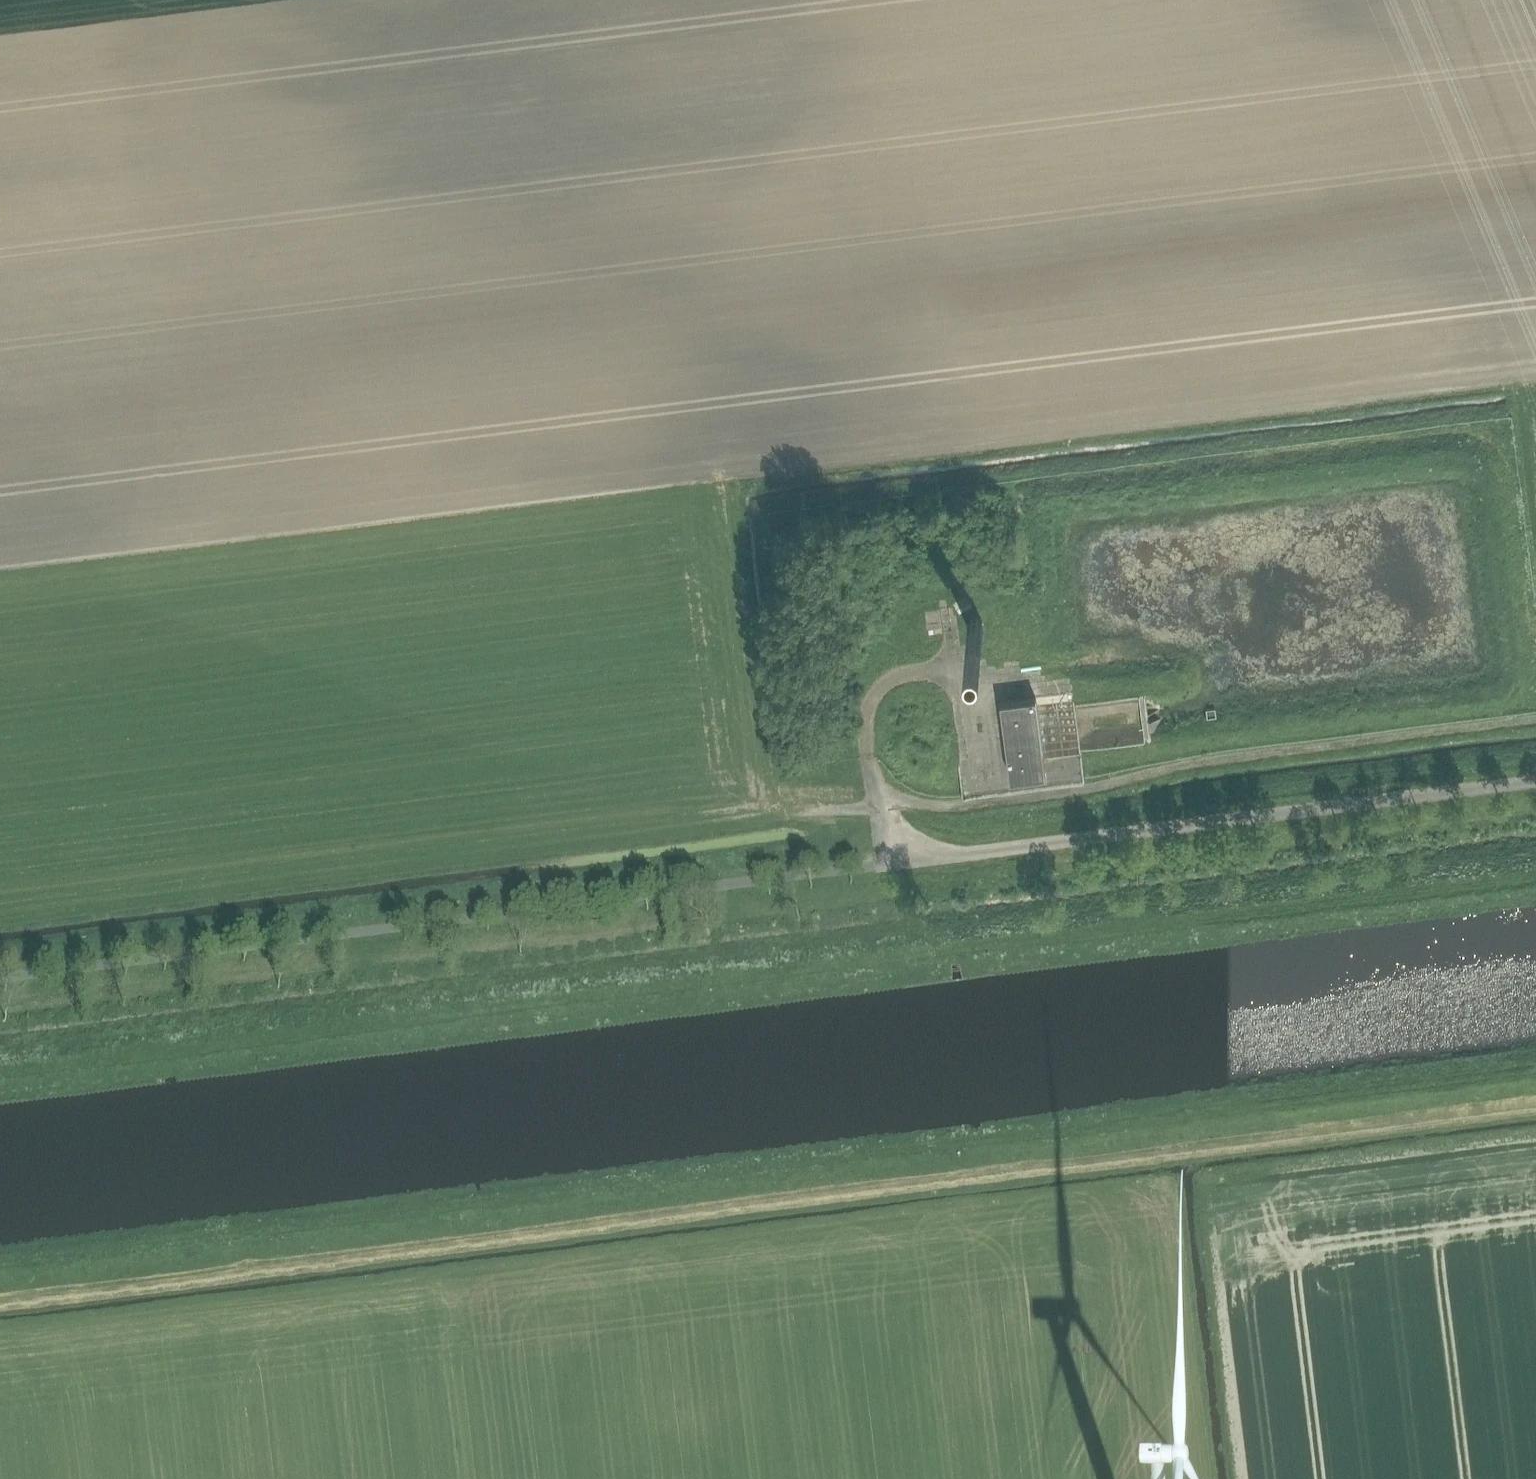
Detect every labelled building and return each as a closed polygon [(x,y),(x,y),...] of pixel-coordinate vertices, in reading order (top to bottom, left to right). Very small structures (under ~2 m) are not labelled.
[(1010,778),(1045,774),(1036,698),(1001,702),(1010,778)]
